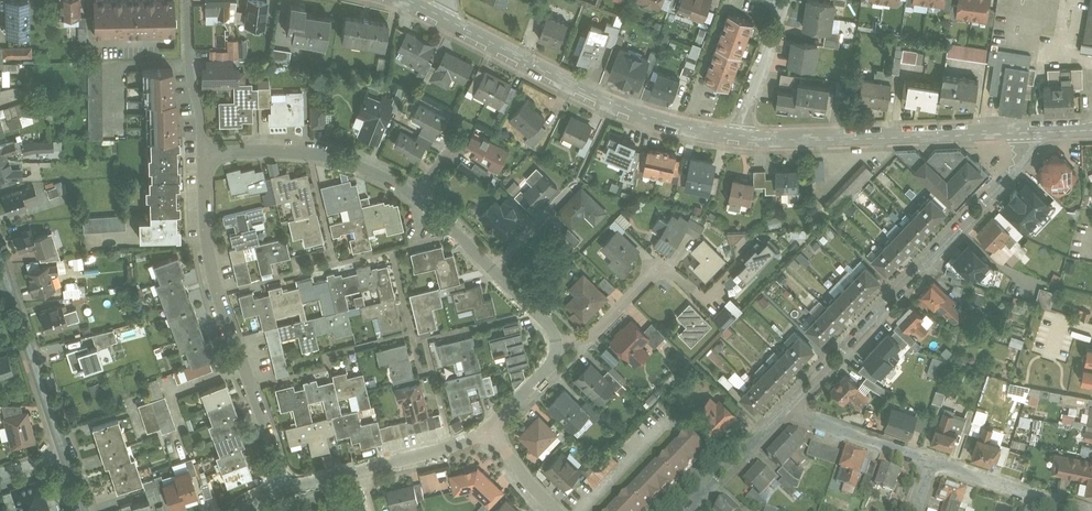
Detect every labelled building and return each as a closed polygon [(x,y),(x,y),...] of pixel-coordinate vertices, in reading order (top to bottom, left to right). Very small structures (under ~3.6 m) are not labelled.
[(28,0),(7,0),(7,27),(9,27),(9,34),(29,34),(28,0)] [(60,1),(57,1),(57,5),(60,5),(60,19),(78,19),(80,19),(80,16),(80,0),(60,0),(60,1)] [(115,0),(94,0),(95,35),(175,33),(174,0),(119,0),(115,0)] [(205,13),(218,13),(218,17),(229,17),(229,0),(205,0),(205,13)] [(245,22),(263,25),(267,0),(248,0),(245,22)] [(670,5),(678,8),(681,0),(672,0),(670,5)] [(678,8),(678,10),(704,20),(711,2),(712,0),(681,0),(678,8)] [(817,0),(809,0),(807,13),(833,17),(835,3),(831,2),(817,0)] [(944,5),(943,10),(951,11),(952,4),(952,0),(945,0),(944,5)] [(959,5),(958,16),(973,18),(975,0),(960,0),(959,5)] [(973,18),(987,20),(989,9),(990,0),(975,0),(973,18)] [(549,6),(537,1),(533,13),(545,17),(549,6)] [(317,18),(303,16),(305,5),(290,3),(286,30),(292,31),(291,37),(324,43),(323,46),(324,46),(329,16),(318,14),(317,18)] [(959,5),(952,4),(951,11),(949,19),(957,21),(958,16),(959,5)] [(996,10),(989,9),(987,20),(986,25),(994,26),(996,10)] [(1087,41),(1082,40),(1081,51),(1091,53),(1091,12),(1087,41)] [(754,22),(729,13),(705,79),(730,88),(754,22)] [(833,17),(807,13),(804,27),(826,31),(831,31),(831,30),(833,17)] [(388,22),(345,15),(341,37),(384,45),(388,22)] [(569,22),(548,15),(540,38),(557,44),(558,44),(561,45),(569,22)] [(87,27),(86,16),(80,16),(80,19),(78,19),(78,27),(87,27)] [(621,27),(608,22),(605,30),(609,32),(605,43),(614,46),(619,33),(621,27)] [(406,30),(397,26),(394,42),(399,44),(406,30)] [(593,26),(581,58),(589,61),(591,58),(598,61),(605,43),(609,32),(605,30),(593,26)] [(702,29),(698,40),(704,42),(707,31),(702,29)] [(842,32),(831,30),(831,31),(826,31),(825,37),(841,40),(842,32)] [(417,35),(409,31),(401,47),(408,50),(404,59),(422,68),(434,44),(426,40),(425,41),(416,36),(417,35)] [(619,33),(614,46),(612,52),(618,54),(620,48),(621,48),(626,36),(619,33)] [(841,40),(825,37),(824,45),(840,47),(841,40)] [(247,55),(247,40),(239,40),(239,55),(247,55)] [(818,44),(805,42),(805,43),(794,41),(794,40),(793,40),(790,63),(811,66),(813,53),(817,54),(818,44)] [(695,43),(691,55),(699,58),(704,46),(695,43)] [(991,49),(958,44),(956,57),(988,62),(989,62),(991,49)] [(31,47),(3,47),(3,57),(31,56),(31,47)] [(291,50),(273,48),(271,62),(289,64),(291,50)] [(621,48),(620,48),(618,54),(611,74),(623,78),(622,80),(635,85),(636,83),(640,85),(645,69),(649,59),(621,48)] [(918,51),(904,49),(902,57),(902,61),(916,63),(918,51)] [(1032,56),(991,49),(989,62),(995,63),(990,92),(1025,98),(1032,56)] [(448,51),(446,51),(438,67),(433,77),(433,78),(445,84),(451,74),(464,81),(473,64),(459,57),(458,57),(447,52),(448,51)] [(658,53),(652,51),(649,59),(645,69),(651,72),(658,53)] [(896,56),(867,52),(865,67),(877,69),(893,72),(896,56)] [(902,57),(896,56),(893,72),(900,73),(902,61),(902,57)] [(391,59),(379,57),(377,69),(389,71),(391,59)] [(232,59),(208,59),(208,67),(232,67),(232,59)] [(102,61),(88,61),(89,100),(103,100),(102,61)] [(432,63),(425,78),(432,81),(433,78),(433,77),(438,67),(432,63)] [(695,68),(686,64),(681,77),(690,80),(695,68)] [(208,67),(203,67),(203,76),(205,76),(205,87),(231,87),(231,84),(234,84),(235,83),(235,81),(245,81),(245,72),(238,72),(238,67),(232,67),(208,67)] [(1083,67),(1048,68),(1049,80),(1047,80),(1047,83),(1074,82),(1074,87),(1084,87),(1083,67)] [(172,68),(143,69),(143,100),(146,100),(150,100),(151,100),(175,99),(173,99),(172,68)] [(479,68),(469,88),(476,92),(486,71),(479,68)] [(877,69),(875,80),(863,78),(860,100),(873,102),(873,106),(888,108),(893,72),(877,69)] [(499,78),(486,71),(476,92),(488,98),(499,78)] [(681,79),(659,71),(662,73),(659,80),(656,79),(652,89),(674,98),(681,79)] [(795,75),(782,73),(780,84),(793,86),(795,75)] [(979,80),(944,74),(943,85),(940,100),(975,106),(979,80)] [(499,78),(488,98),(501,105),(504,98),(511,84),(499,78)] [(943,85),(906,79),(902,101),(939,107),(940,100),(943,85)] [(849,83),(837,81),(835,94),(847,96),(849,83)] [(798,92),(779,89),(777,105),(789,107),(789,110),(800,112),(800,110),(809,111),(810,109),(819,110),(820,106),(827,107),(830,87),(799,82),(798,92)] [(1047,83),(1045,83),(1046,112),(1047,112),(1047,111),(1055,111),(1055,112),(1056,112),(1056,111),(1065,111),(1065,112),(1066,112),(1066,111),(1074,110),(1074,111),(1075,111),(1074,87),(1074,82),(1047,83)] [(251,89),(251,84),(237,84),(238,104),(220,104),(221,125),(235,124),(235,120),(242,120),(252,120),(252,105),(251,89)] [(518,88),(511,84),(504,98),(511,101),(518,88)] [(399,85),(393,101),(390,109),(397,112),(406,88),(399,85)] [(270,88),(258,89),(259,105),(270,105),(270,88)] [(290,92),(290,103),(272,103),(273,112),(270,113),(270,123),(303,122),(303,91),(290,92)] [(379,106),(364,100),(358,113),(367,117),(364,125),(360,135),(377,142),(390,109),(393,101),(383,97),(379,106)] [(529,97),(510,119),(517,125),(530,136),(546,118),(533,106),(535,103),(529,97)] [(175,99),(151,100),(150,100),(146,100),(147,138),(150,138),(176,137),(175,99)] [(103,100),(89,100),(89,139),(103,139),(103,100)] [(22,102),(4,108),(7,120),(19,116),(25,114),(22,102)] [(447,117),(421,103),(415,115),(426,121),(420,133),(434,140),(438,132),(435,130),(437,126),(441,128),(447,117)] [(33,105),(25,105),(27,113),(33,113),(33,105)] [(325,126),(325,106),(312,106),(312,126),(325,126)] [(367,117),(358,113),(355,121),(364,125),(367,117)] [(19,116),(7,120),(10,129),(18,127),(17,122),(21,120),(19,116)] [(591,125),(572,116),(564,135),(582,143),(583,144),(587,134),(591,125)] [(417,139),(401,131),(396,142),(407,148),(404,154),(416,160),(419,153),(422,155),(427,145),(430,146),(434,140),(420,133),(417,139)] [(636,144),(611,133),(608,141),(612,142),(607,154),(629,163),(634,152),(633,151),(636,144)] [(510,150),(484,137),(483,139),(473,134),(468,144),(477,149),(474,154),(482,159),(486,151),(495,155),(489,166),(499,171),(510,150)] [(594,138),(587,134),(583,144),(582,143),(578,152),(586,156),(594,138)] [(176,137),(150,138),(151,177),(174,176),(177,176),(176,137)] [(14,141),(3,144),(6,154),(17,151),(14,141)] [(33,142),(23,144),(25,152),(34,150),(33,142)] [(663,150),(649,147),(648,152),(645,167),(645,170),(658,173),(663,150)] [(966,153),(961,148),(936,149),(927,159),(917,150),(898,151),(897,151),(957,209),(990,174),(968,152),(966,153)] [(648,152),(641,150),(641,153),(638,165),(645,167),(648,152)] [(678,153),(663,150),(658,173),(673,176),(674,173),(677,158),(678,153)] [(634,152),(629,163),(623,176),(635,179),(638,165),(641,153),(634,152)] [(1069,161),(1065,157),(1061,157),(1057,154),(1054,154),(1050,158),(1047,158),(1044,161),(1044,165),(1038,171),(1060,192),(1066,185),(1069,185),(1072,182),(1072,179),(1076,175),(1076,172),(1067,163),(1069,161)] [(714,162),(692,157),(687,183),(688,183),(688,182),(710,187),(710,188),(711,188),(714,174),(712,174),(714,162)] [(683,159),(677,158),(674,173),(680,174),(683,159)] [(0,162),(0,177),(21,177),(20,166),(10,166),(8,159),(0,162)] [(813,179),(827,179),(827,159),(813,159),(813,179)] [(472,168),(462,161),(458,167),(474,178),(478,172),(472,168)] [(488,171),(476,162),(472,168),(478,172),(484,177),(488,171)] [(864,163),(825,203),(824,203),(834,213),(874,171),(874,172),(875,171),(864,162),(864,163)] [(558,186),(537,166),(528,175),(535,182),(525,192),(533,201),(539,206),(558,186)] [(254,169),(240,172),(239,169),(228,171),(233,192),(249,188),(249,192),(266,188),(267,188),(264,178),(262,170),(254,171),(254,169)] [(766,169),(755,170),(755,183),(756,183),(755,185),(767,185),(766,178),(766,169)] [(799,169),(778,170),(778,177),(778,188),(789,187),(789,200),(800,200),(799,169)] [(307,175),(289,179),(288,173),(278,175),(284,197),(292,195),(298,217),(316,213),(307,175)] [(720,176),(714,174),(711,188),(710,191),(717,192),(720,176)] [(284,197),(278,175),(271,176),(277,201),(284,200),(284,197)] [(176,211),(174,176),(151,177),(149,177),(149,212),(176,211)] [(277,201),(271,176),(264,178),(267,188),(266,188),(270,204),(277,202),(277,201)] [(778,177),(766,178),(767,185),(767,192),(778,191),(778,188),(778,177)] [(1009,198),(1002,206),(1027,229),(1054,199),(1029,177),(1019,188),(1016,185),(1007,195),(1009,198)] [(755,183),(735,179),(731,199),(730,198),(729,201),(730,201),(729,207),(730,207),(731,205),(740,207),(740,205),(742,199),(752,201),(755,185),(756,183),(755,183)] [(56,187),(54,182),(45,185),(50,198),(67,192),(64,184),(56,187)] [(357,184),(350,186),(349,182),(343,184),(342,183),(328,186),(328,187),(333,208),(350,204),(353,217),(350,217),(350,218),(364,215),(360,198),(357,184)] [(21,190),(2,196),(8,214),(27,208),(24,201),(37,196),(34,186),(21,190)] [(328,187),(322,188),(322,187),(321,188),(327,212),(334,211),(333,208),(328,187)] [(583,189),(574,198),(573,197),(559,211),(573,225),(587,210),(595,218),(603,209),(605,211),(606,211),(582,188),(581,188),(583,189)] [(533,201),(525,192),(522,189),(515,196),(527,207),(533,201)] [(525,208),(511,194),(505,201),(506,202),(517,213),(519,214),(525,208)] [(393,202),(385,204),(383,200),(370,203),(369,196),(360,198),(364,215),(368,230),(386,226),(388,233),(404,229),(398,203),(393,204),(393,202)] [(913,218),(909,222),(907,221),(903,224),(901,221),(897,225),(900,228),(897,231),(899,233),(894,238),(892,236),(889,234),(888,235),(890,238),(887,242),(889,244),(885,248),(883,246),(882,246),(879,243),(878,245),(881,248),(877,252),(879,254),(874,258),(887,271),(946,210),(933,198),(928,202),(927,200),(923,204),(920,202),(918,203),(921,206),(923,208),(918,212),(917,211),(913,214),(910,211),(909,213),(912,216),(911,216),(913,218)] [(501,207),(496,201),(484,213),(491,220),(489,223),(488,224),(488,226),(489,228),(491,229),(493,229),(494,228),(502,236),(516,221),(512,217),(501,207)] [(517,213),(506,202),(501,207),(512,217),(517,213)] [(262,206),(223,215),(225,223),(231,221),(232,224),(235,223),(237,232),(230,234),(233,244),(235,243),(236,248),(230,249),(230,250),(244,247),(254,244),(258,243),(254,228),(252,222),(262,220),(266,219),(262,206)] [(176,211),(149,212),(149,218),(138,218),(139,220),(142,219),(142,226),(139,226),(139,237),(176,236),(176,211)] [(298,217),(289,219),(292,231),(301,229),(305,245),(322,240),(316,213),(298,217)] [(669,220),(661,214),(653,227),(654,226),(664,232),(657,244),(655,243),(654,244),(671,254),(687,228),(692,220),(689,219),(680,213),(679,216),(673,213),(669,220)] [(124,215),(84,217),(85,232),(125,229),(124,215)] [(350,218),(330,223),(333,236),(341,234),(341,232),(354,230),(355,237),(350,238),(353,251),(372,247),(368,230),(364,215),(350,218)] [(699,221),(691,216),(689,219),(692,220),(687,228),(692,232),(699,221)] [(994,217),(978,233),(995,249),(991,253),(998,261),(1003,263),(1017,248),(1013,244),(1017,240),(1010,233),(994,217)] [(627,229),(616,218),(611,223),(618,230),(622,234),(627,229)] [(262,220),(252,222),(254,228),(258,226),(259,228),(265,226),(264,222),(263,223),(262,220)] [(706,224),(699,221),(692,232),(699,236),(706,224)] [(581,240),(568,227),(562,233),(575,246),(581,240)] [(30,230),(22,232),(23,236),(15,238),(19,250),(36,245),(30,230)] [(622,234),(618,230),(604,245),(618,258),(613,264),(624,274),(632,265),(628,261),(639,250),(633,244),(632,245),(623,236),(624,235),(622,234)] [(286,237),(258,243),(254,244),(261,274),(273,271),(271,261),(290,257),(286,237)] [(726,259),(705,238),(693,250),(704,262),(697,269),(707,279),(726,259)] [(780,250),(769,239),(763,245),(758,240),(744,256),(748,260),(734,276),(738,279),(729,289),(738,296),(780,250)] [(968,241),(952,259),(971,276),(975,271),(979,274),(985,267),(983,265),(988,259),(968,241)] [(807,266),(813,260),(809,257),(815,251),(807,245),(796,257),(807,266)] [(445,256),(442,246),(407,255),(412,254),(416,271),(418,270),(418,269),(416,270),(416,267),(428,264),(429,268),(437,266),(442,287),(448,285),(461,282),(454,254),(445,256)] [(244,247),(230,250),(231,257),(245,254),(244,247)] [(187,292),(180,274),(185,272),(178,254),(153,264),(160,280),(155,282),(169,318),(181,350),(185,348),(192,365),(216,356),(209,338),(205,339),(198,320),(199,320),(188,292),(187,292)] [(245,254),(231,257),(233,264),(247,260),(245,254)] [(73,257),(74,269),(84,268),(83,256),(73,257)] [(247,260),(233,264),(235,270),(249,267),(247,260)] [(48,265),(27,273),(34,295),(55,288),(51,274),(58,273),(57,264),(48,265)] [(378,269),(372,270),(370,264),(356,267),(362,289),(378,286),(381,300),(395,297),(388,265),(378,268),(378,269)] [(867,266),(862,271),(861,269),(857,273),(854,270),(852,272),(855,275),(857,277),(852,281),(851,279),(847,283),(844,280),(843,282),(846,284),(845,285),(847,287),(843,291),(841,289),(837,293),(834,290),(831,294),(834,296),(831,300),(832,302),(828,306),(826,305),(823,302),(821,304),(824,307),(821,310),(823,312),(819,316),(817,314),(816,315),(814,312),(812,314),(815,316),(811,320),(813,322),(808,327),(821,340),(880,279),(867,266)] [(249,267),(235,270),(236,277),(250,274),(249,267)] [(358,272),(336,277),(334,272),(327,274),(329,279),(336,311),(347,309),(349,308),(345,293),(362,289),(358,272)] [(250,274),(236,277),(238,284),(252,281),(250,274)] [(583,291),(570,304),(585,319),(607,297),(585,276),(576,285),(583,291)] [(617,286),(606,276),(600,282),(611,292),(617,286)] [(966,280),(953,276),(951,282),(964,286),(966,280)] [(329,279),(313,283),(311,278),(298,281),(299,287),(303,300),(320,296),(324,314),(336,311),(329,279)] [(965,310),(934,280),(929,285),(924,290),(925,290),(920,295),(933,308),(937,305),(954,321),(965,310)] [(461,282),(448,285),(450,293),(453,292),(453,291),(467,288),(466,281),(461,282)] [(73,297),(73,303),(85,302),(84,282),(64,283),(65,297),(73,297)] [(467,288),(453,291),(453,292),(457,310),(473,306),(476,319),(496,314),(492,297),(485,299),(481,284),(467,288)] [(299,287),(283,290),(282,285),(269,288),(270,294),(274,312),(287,309),(287,311),(304,307),(303,300),(299,287)] [(1032,302),(1050,307),(1055,291),(1036,286),(1032,302)] [(440,287),(411,294),(420,331),(438,327),(433,307),(444,305),(440,287)] [(274,312),(270,294),(254,298),(253,292),(239,296),(244,318),(245,318),(245,315),(262,312),(266,328),(278,325),(274,312)] [(803,302),(813,310),(822,300),(812,292),(803,302)] [(745,309),(732,296),(724,304),(726,306),(737,317),(745,309)] [(381,300),(360,305),(364,319),(378,315),(382,332),(402,327),(399,312),(398,312),(395,298),(395,297),(381,300)] [(712,324),(691,303),(679,315),(688,324),(680,332),(693,344),(712,324)] [(924,316),(912,303),(898,317),(910,330),(914,326),(923,334),(929,328),(920,320),(924,316)] [(61,306),(40,313),(46,331),(67,324),(67,323),(79,319),(76,309),(63,313),(61,306)] [(737,317),(726,306),(715,318),(726,328),(737,317)] [(324,314),(312,317),(315,330),(328,327),(335,329),(336,336),(353,332),(347,309),(336,311),(324,314)] [(1091,311),(1085,309),(1082,318),(1089,320),(1091,311)] [(312,317),(278,325),(280,332),(280,336),(298,332),(303,351),(319,347),(315,330),(312,317)] [(1082,318),(1076,334),(1091,339),(1091,321),(1089,320),(1082,318)] [(519,320),(505,323),(508,334),(521,330),(521,331),(522,331),(519,320)] [(633,320),(612,341),(629,357),(630,356),(638,365),(647,356),(638,347),(647,339),(650,336),(644,330),(633,320)] [(667,335),(653,321),(644,330),(650,336),(647,339),(655,347),(667,335)] [(916,340),(899,322),(894,328),(896,329),(909,341),(912,344),(916,340)] [(266,328),(265,329),(267,336),(280,332),(278,325),(266,328)] [(113,329),(96,333),(100,346),(117,340),(113,329)] [(909,341),(896,329),(891,335),(901,344),(900,345),(903,348),(909,341)] [(508,334),(491,338),(495,356),(507,353),(508,358),(515,386),(517,385),(526,376),(523,365),(530,363),(527,350),(524,350),(522,340),(523,340),(521,331),(521,330),(508,334)] [(280,332),(267,336),(268,342),(281,339),(280,336),(280,332)] [(888,333),(864,359),(867,361),(881,374),(885,377),(896,365),(893,362),(900,355),(895,350),(900,345),(901,344),(891,335),(888,333)] [(771,361),(769,359),(765,362),(768,365),(764,369),(766,370),(762,375),(760,373),(757,370),(756,372),(759,375),(755,379),(756,381),(752,384),(751,383),(748,380),(746,382),(749,385),(745,389),(747,391),(742,395),(755,409),(814,348),(800,335),(796,339),(794,338),(791,342),(788,339),(786,340),(789,343),(791,345),(786,349),(785,348),(781,352),(778,349),(777,351),(779,353),(779,354),(781,355),(777,359),(775,358),(771,361)] [(474,336),(440,344),(444,362),(467,357),(469,367),(481,364),(474,336)] [(281,339),(268,342),(270,349),(283,346),(281,339)] [(406,343),(376,350),(379,362),(391,359),(397,381),(414,377),(406,343)] [(618,365),(624,358),(610,345),(604,352),(618,365)] [(283,346),(270,349),(272,356),(285,353),(283,346)] [(97,347),(79,353),(77,348),(67,351),(72,369),(82,366),(84,371),(103,365),(97,347)] [(285,353),(272,356),(273,362),(286,359),(285,353)] [(0,356),(0,377),(12,373),(6,354),(0,356)] [(934,356),(929,374),(942,378),(947,360),(934,356)] [(209,359),(174,372),(178,383),(213,370),(209,359)] [(286,359),(273,362),(275,370),(288,367),(286,359)] [(881,374),(867,361),(859,370),(868,376),(868,375),(876,381),(881,374)] [(591,364),(577,378),(594,395),(601,388),(608,395),(614,388),(607,381),(608,381),(603,376),(591,364)] [(288,367),(275,370),(277,377),(290,374),(288,367)] [(623,384),(609,369),(603,376),(608,381),(607,381),(614,388),(617,390),(623,384)] [(482,370),(445,379),(454,414),(473,409),(467,386),(478,383),(481,395),(496,391),(491,373),(484,375),(482,370)] [(363,373),(347,377),(346,371),(333,375),(334,380),(338,398),(356,394),(359,409),(371,406),(363,373)] [(1081,371),(1078,388),(1089,390),(1090,386),(1091,387),(1091,373),(1081,371)] [(860,386),(846,373),(831,389),(845,402),(849,398),(859,407),(866,400),(861,395),(863,392),(858,388),(860,386)] [(876,381),(868,375),(868,376),(863,382),(882,394),(886,388),(876,381)] [(1068,381),(1043,377),(1041,388),(1062,392),(1066,393),(1068,381)] [(316,379),(303,382),(305,387),(308,401),(325,397),(330,416),(331,416),(342,413),(338,398),(334,380),(318,384),(316,379)] [(226,382),(205,390),(211,405),(232,397),(226,382)] [(421,382),(397,388),(400,400),(404,399),(409,419),(413,418),(420,417),(426,415),(429,414),(421,382)] [(1006,393),(1025,395),(1026,384),(1007,383),(1006,393)] [(305,387),(288,391),(287,386),(276,389),(280,408),(295,404),(299,423),(313,420),(308,401),(305,387)] [(1027,403),(1035,403),(1037,387),(1029,386),(1027,403)] [(933,389),(929,401),(938,404),(942,392),(933,389)] [(581,406),(565,390),(556,399),(557,400),(550,407),(573,430),(581,422),(582,422),(589,415),(590,414),(581,406)] [(1066,393),(1062,392),(1060,401),(1088,406),(1089,398),(1066,393)] [(176,427),(165,396),(152,401),(154,408),(156,414),(158,421),(161,428),(162,432),(176,427)] [(740,406),(729,396),(723,401),(734,412),(740,406)] [(211,405),(207,407),(212,422),(234,414),(237,412),(232,397),(211,405)] [(713,399),(706,406),(706,407),(700,413),(704,417),(699,422),(698,421),(698,422),(713,437),(714,437),(713,436),(720,429),(728,422),(726,420),(728,418),(731,421),(737,415),(734,412),(723,401),(719,406),(713,399)] [(602,413),(588,400),(581,406),(590,414),(589,415),(595,421),(602,413)] [(152,401),(138,405),(141,412),(154,408),(152,401)] [(21,405),(2,404),(5,418),(23,414),(21,405)] [(154,408),(141,412),(143,419),(156,414),(154,408)] [(372,421),(362,424),(358,409),(342,413),(331,416),(334,428),(337,437),(350,433),(351,440),(360,438),(362,447),(376,443),(373,431),(374,431),(372,421)] [(916,416),(894,409),(887,427),(911,435),(914,427),(917,417),(916,416)] [(928,416),(918,409),(916,416),(917,417),(914,427),(923,431),(928,416)] [(955,415),(945,411),(940,425),(951,428),(955,416),(955,415)] [(976,414),(968,412),(966,419),(962,430),(970,433),(974,420),(976,414)] [(23,414),(5,418),(13,447),(34,441),(27,413),(23,414)] [(429,414),(426,415),(430,428),(437,427),(434,414),(433,413),(429,414)] [(440,413),(434,414),(437,427),(443,425),(440,413)] [(156,414),(143,419),(145,425),(158,421),(156,414)] [(212,422),(209,423),(214,438),(239,429),(234,414),(212,422)] [(426,415),(420,417),(423,430),(430,428),(426,415)] [(1027,427),(1029,417),(1018,415),(1016,425),(1027,427)] [(330,416),(324,417),(326,424),(323,424),(325,430),(334,428),(331,416),(330,416)] [(540,416),(521,436),(531,446),(531,448),(535,452),(537,452),(539,453),(546,446),(545,445),(556,433),(557,433),(550,426),(540,416)] [(966,419),(955,416),(951,428),(958,431),(959,429),(962,430),(966,419)] [(420,417),(413,418),(416,432),(423,430),(420,417)] [(409,419),(406,420),(410,433),(416,432),(413,418),(409,419)] [(450,424),(455,432),(466,427),(462,418),(450,424)] [(118,419),(93,427),(97,440),(123,432),(118,419)] [(299,423),(286,427),(289,442),(309,437),(313,454),(329,450),(325,430),(323,424),(322,421),(315,423),(314,420),(313,420),(299,423)] [(378,420),(372,421),(374,431),(373,431),(376,443),(383,441),(379,426),(378,420)] [(406,420),(400,421),(403,436),(410,434),(410,433),(406,420)] [(985,424),(974,420),(970,433),(976,435),(977,431),(983,433),(985,424)] [(158,421),(145,425),(148,432),(161,428),(158,421)] [(400,421),(393,423),(397,437),(403,436),(400,421)] [(569,435),(555,421),(550,426),(557,433),(556,433),(564,440),(569,435)] [(393,423),(387,425),(390,439),(397,437),(393,423)] [(940,425),(938,424),(932,442),(952,449),(958,431),(951,428),(940,425)] [(994,427),(985,424),(983,433),(981,437),(989,440),(994,427)] [(387,425),(379,426),(383,441),(390,439),(387,425)] [(239,429),(214,438),(220,453),(241,445),(245,444),(239,429)] [(123,432),(97,440),(102,453),(127,445),(123,432)] [(794,434),(793,432),(781,445),(788,452),(795,459),(798,456),(807,446),(805,444),(794,434)] [(808,437),(795,433),(794,434),(805,444),(808,437)] [(631,496),(630,495),(620,506),(617,506),(612,510),(647,510),(659,499),(660,498),(660,497),(662,495),(663,495),(663,494),(676,482),(689,469),(689,468),(692,465),(693,465),(706,452),(690,436),(680,447),(677,447),(670,453),(670,456),(661,466),(660,466),(650,476),(647,476),(640,483),(640,486),(631,496)] [(981,437),(979,436),(973,456),(991,462),(992,457),(996,459),(1001,444),(989,440),(981,437)] [(840,451),(813,442),(808,457),(835,466),(840,451)] [(127,445),(102,453),(106,466),(109,465),(131,458),(127,446),(127,445)] [(220,453),(216,455),(222,470),(226,468),(247,460),(241,445),(220,453)] [(788,452),(781,445),(770,457),(784,470),(793,461),(786,454),(788,452)] [(546,446),(539,453),(543,457),(550,450),(546,446)] [(1022,454),(1009,449),(1005,464),(1023,470),(1027,459),(1021,457),(1022,454)] [(866,457),(848,451),(842,469),(850,472),(860,475),(866,457)] [(807,464),(798,456),(795,459),(788,452),(786,454),(793,461),(802,469),(803,469),(807,464)] [(562,453),(546,469),(564,487),(581,471),(562,453)] [(619,461),(610,453),(606,457),(615,466),(619,461)] [(591,456),(581,467),(588,474),(599,464),(591,456)] [(1091,461),(1060,456),(1057,473),(1088,479),(1091,461)] [(131,458),(109,465),(113,478),(138,469),(134,457),(131,458)] [(615,466),(606,457),(602,462),(610,470),(615,466)] [(197,473),(192,458),(185,460),(189,470),(191,475),(197,473)] [(247,460),(226,468),(231,483),(252,475),(247,460)] [(793,461),(784,470),(779,475),(784,479),(795,489),(799,490),(802,484),(794,480),(802,471),(802,472),(804,470),(803,469),(802,469),(793,461)] [(610,470),(602,462),(597,466),(606,474),(610,470)] [(878,464),(871,462),(866,476),(873,479),(878,464)] [(606,474),(597,466),(593,471),(602,479),(606,474)] [(877,466),(870,487),(876,489),(877,487),(883,468),(877,466)] [(476,468),(472,469),(472,468),(466,470),(466,471),(460,472),(460,473),(450,475),(455,494),(472,490),(486,503),(486,502),(491,507),(504,493),(504,492),(503,493),(499,489),(500,487),(500,488),(495,483),(495,482),(485,472),(483,475),(481,473),(481,474),(478,470),(477,471),(476,468)] [(776,482),(762,468),(746,485),(754,492),(756,490),(763,496),(776,482)] [(900,473),(884,468),(883,468),(877,487),(878,488),(878,485),(884,487),(884,490),(893,493),(900,473)] [(138,469),(113,478),(117,491),(143,483),(142,482),(138,469)] [(191,475),(189,470),(176,474),(185,505),(186,505),(184,499),(197,495),(191,475)] [(602,479),(593,471),(589,475),(598,483),(602,479)] [(860,475),(850,472),(845,484),(856,488),(860,475)] [(164,484),(166,490),(172,509),(185,505),(176,474),(175,474),(177,480),(164,484)] [(161,475),(155,477),(155,478),(157,485),(160,492),(166,490),(164,484),(161,475)] [(598,483),(589,475),(585,479),(593,488),(598,483)] [(155,478),(142,482),(143,483),(145,489),(157,485),(155,478)] [(795,489),(784,479),(779,485),(793,498),(798,493),(795,489)] [(1087,482),(1077,479),(1075,489),(1086,491),(1087,482)] [(38,484),(37,482),(14,490),(20,507),(27,505),(29,510),(33,510),(46,507),(57,503),(60,502),(42,486),(40,487),(39,483),(38,484)] [(943,483),(937,499),(947,503),(944,510),(943,510),(965,510),(967,506),(960,504),(965,491),(943,483)] [(856,488),(845,484),(843,492),(853,495),(856,488)] [(157,485),(145,489),(147,496),(148,496),(154,494),(157,500),(162,499),(157,485)] [(388,491),(392,508),(393,508),(394,510),(406,510),(405,504),(419,501),(415,485),(388,491)] [(14,490),(3,494),(8,510),(20,507),(14,490)] [(133,504),(132,501),(121,505),(123,510),(153,510),(148,496),(147,496),(148,500),(140,502),(133,504)] [(717,510),(740,510),(728,499),(717,510)] [(507,500),(496,510),(518,510),(507,500)] [(57,503),(46,507),(47,510),(60,510),(57,503)]
